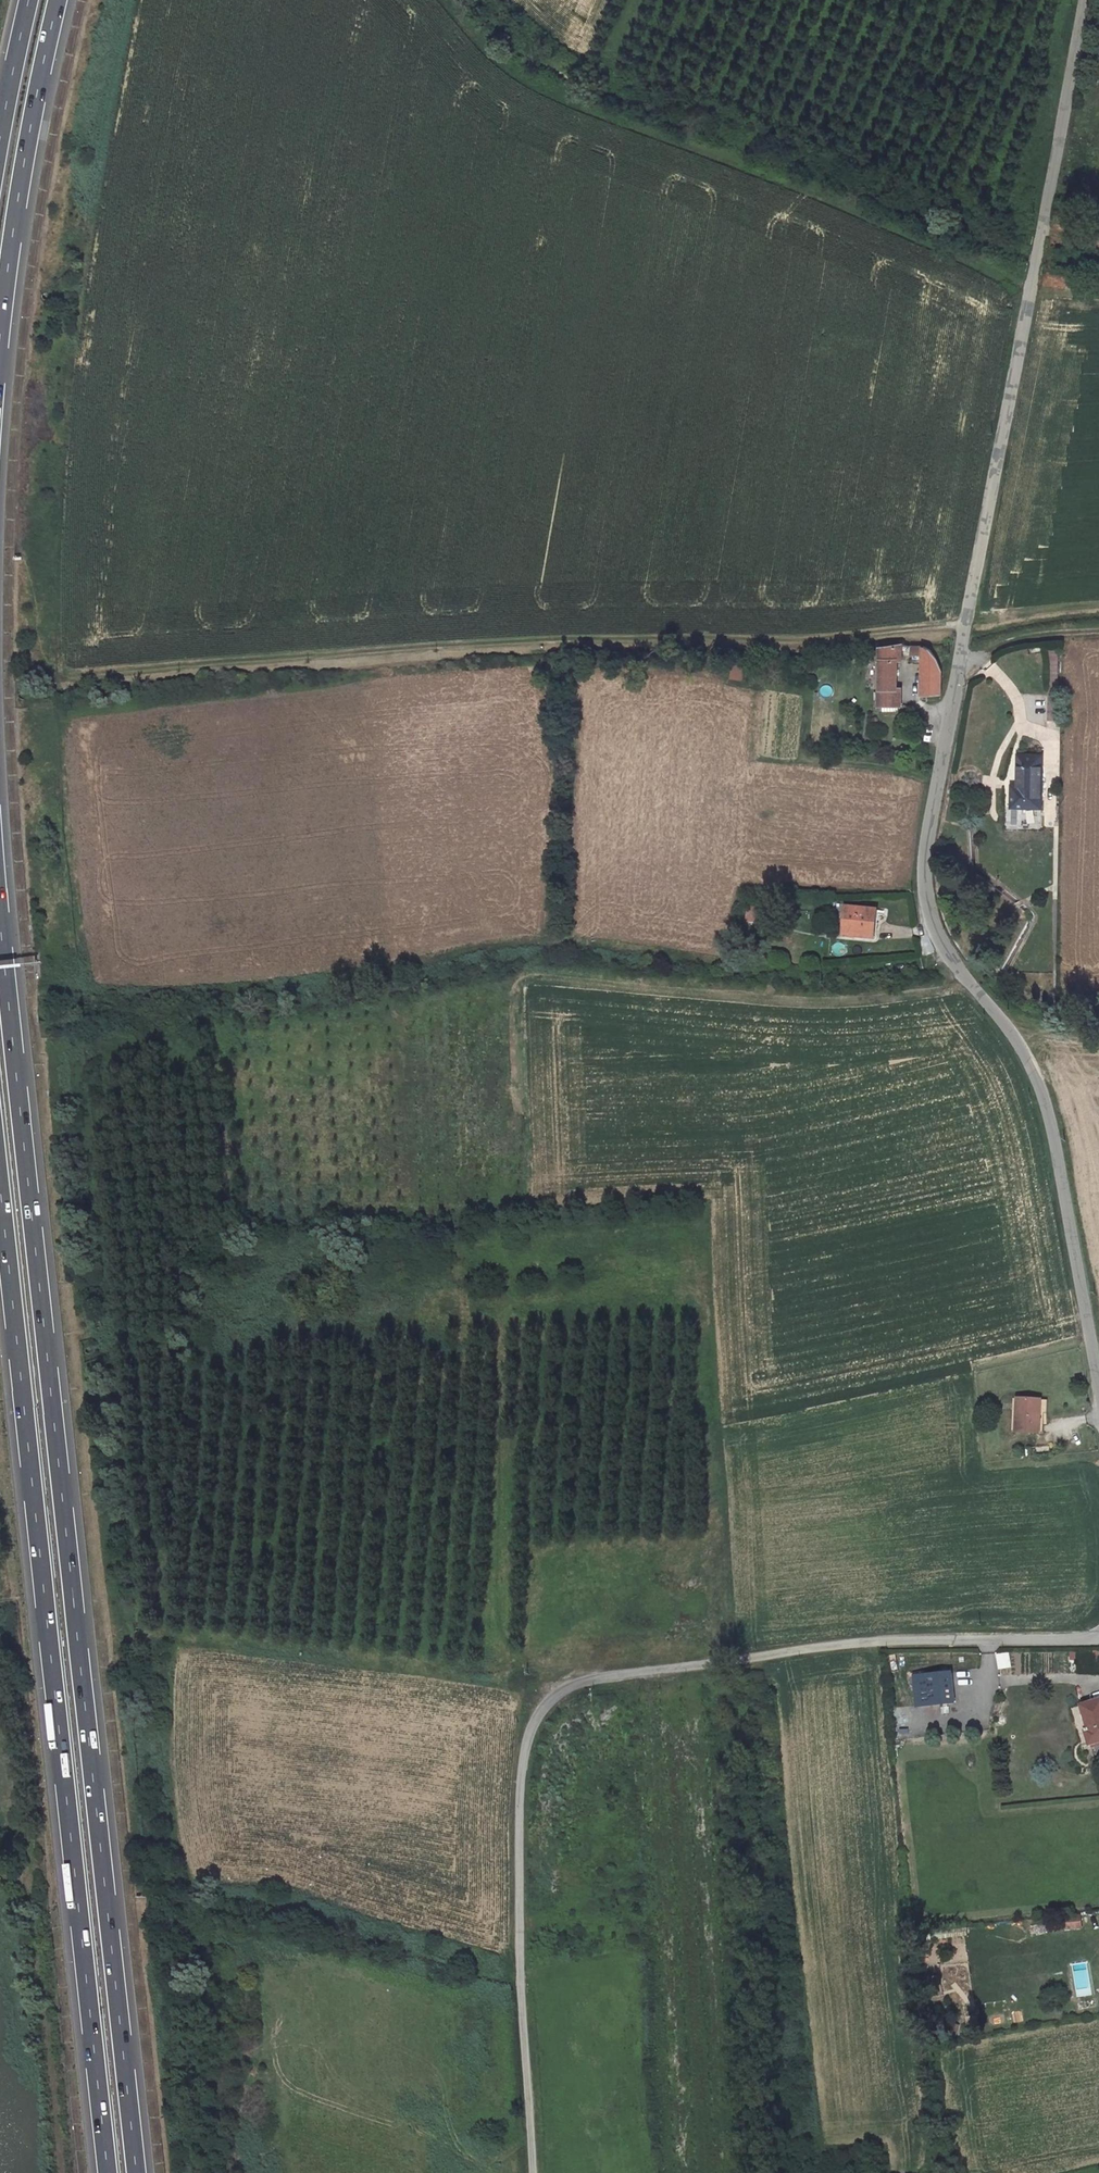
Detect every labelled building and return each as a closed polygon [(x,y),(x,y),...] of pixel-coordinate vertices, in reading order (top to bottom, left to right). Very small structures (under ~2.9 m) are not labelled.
[(910,646),(910,660),(921,661),(920,697),(942,697),(940,674),(936,656),(932,646),(919,645),(910,646)] [(872,650),(870,711),(894,711),(896,666),(901,666),(901,647),(872,650)] [(730,665),(730,680),(746,680),(746,665),(730,665)] [(833,696),(832,684),(821,686),(822,698),(833,696)] [(1019,788),(1014,788),(1014,812),(1044,811),(1045,757),(1019,757),(1019,788)] [(844,908),(843,939),(876,940),(877,909),(844,908)] [(750,909),(747,928),(759,929),(760,920),(765,921),(766,910),(750,909)] [(441,1351),(429,1351),(429,1360),(441,1360),(441,1351)] [(1042,1398),(1020,1397),(1019,1435),(1040,1435),(1042,1398)] [(1089,1663),(1098,1664),(1098,1652),(1090,1651),(1089,1663)] [(953,1672),(912,1676),(916,1705),(955,1702),(953,1672)] [(1079,1705),(1090,1744),(1098,1741),(1098,1700),(1079,1705)] [(921,1736),(920,1725),(930,1725),(928,1706),(898,1709),(900,1738),(921,1736)] [(1060,1921),(1062,1940),(1077,1938),(1074,1919),(1060,1921)]
